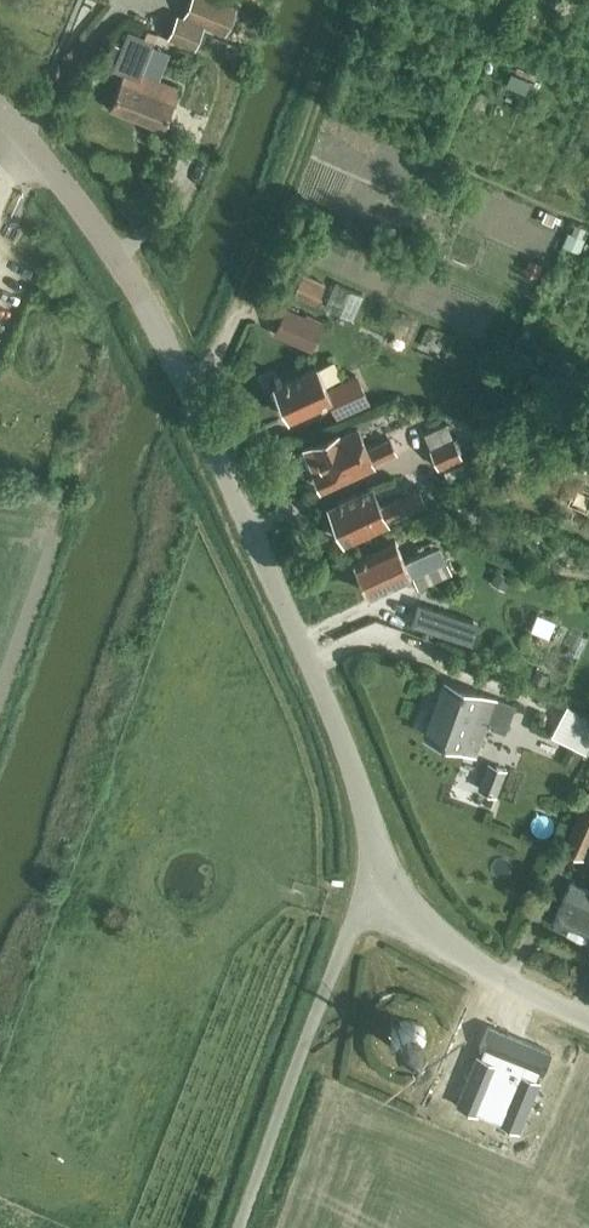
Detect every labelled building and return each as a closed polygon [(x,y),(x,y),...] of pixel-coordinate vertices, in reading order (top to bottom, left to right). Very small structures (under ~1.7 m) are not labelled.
[(225,33),(237,5),(226,0),(189,0),(183,14),(177,12),(167,35),(195,47),(204,24),(225,33)] [(123,71),(110,105),(163,126),(179,87),(140,71),(152,41),(129,32),(114,68),(123,71)] [(531,45),(526,57),(546,66),(551,54),(531,45)] [(275,330),(311,346),(321,324),(285,308),(275,330)] [(358,372),(326,386),(316,364),(274,383),(289,417),(332,398),(338,412),(370,397),(358,372)] [(451,449),(459,446),(454,435),(451,436),(445,422),(424,430),(432,450),(448,442),(451,449)] [(390,438),(367,448),(357,425),(302,451),(320,491),(398,455),(390,438)] [(451,436),(430,444),(432,450),(438,466),(463,456),(459,446),(454,435),(451,436)] [(497,447),(489,460),(507,470),(514,457),(497,447)] [(420,488),(381,505),(373,487),(328,507),(344,543),(428,505),(420,488)] [(439,544),(402,561),(393,541),(352,560),(369,597),(413,577),(417,587),(451,571),(439,544)] [(510,575),(497,568),(490,581),(503,587),(510,575)] [(417,600),(410,622),(466,640),(473,619),(417,600)] [(483,722),(505,731),(515,702),(443,675),(420,735),(471,754),(483,722)] [(588,751),(588,714),(567,702),(551,733),(586,751),(586,750),(588,751)] [(507,768),(487,761),(477,788),(496,795),(507,768)] [(584,857),(588,846),(588,801),(583,799),(561,846),(584,857)] [(587,892),(567,883),(549,924),(588,942),(588,888),(587,892)] [(391,1032),(390,1036),(391,1044),(396,1050),(403,1054),(411,1055),(418,1052),(419,1051),(423,1047),(424,1046),(425,1043),(426,1038),(425,1030),(420,1023),(413,1019),(404,1019),(397,1022),(392,1028),(391,1032)] [(476,1054),(456,1105),(477,1113),(478,1111),(498,1119),(497,1121),(519,1130),(539,1079),(535,1077),(538,1070),(542,1072),(551,1051),(488,1025),(479,1047),(484,1049),(481,1055),(476,1054)]
